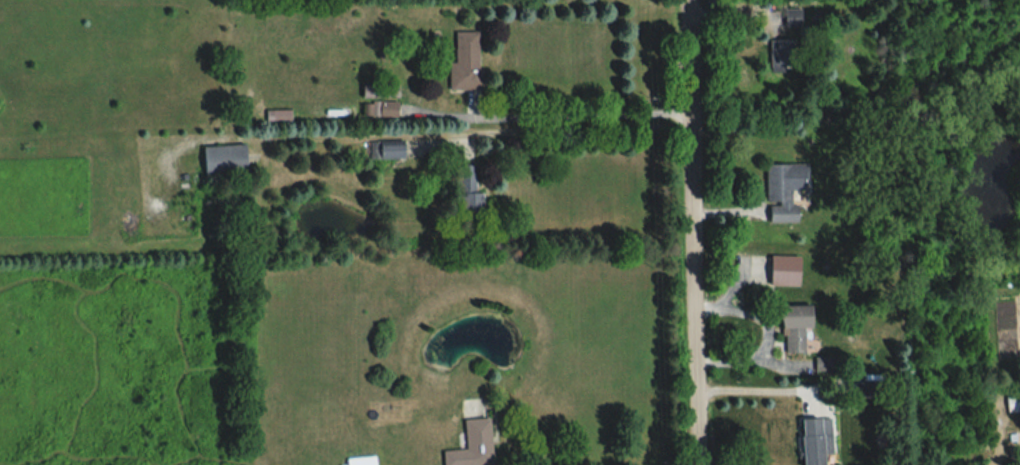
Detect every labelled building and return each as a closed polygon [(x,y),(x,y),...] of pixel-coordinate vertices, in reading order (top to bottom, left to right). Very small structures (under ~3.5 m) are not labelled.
[(447,93),(477,93),(477,44),(455,44),(455,63),(447,63),(447,93)] [(199,146),(200,175),(243,174),(243,145),(199,146)] [(766,210),(791,211),(791,194),(796,194),(796,167),(767,167),(766,210)] [(766,287),(797,287),(797,256),(766,256),(766,259),(753,259),(752,280),(766,280),(766,287)] [(782,353),(804,354),(804,306),(773,305),(773,329),(782,330),(782,353)] [(820,419),(798,420),(799,464),(821,464),(820,419)] [(488,420),(462,421),(462,435),(457,435),(457,451),(440,452),(440,464),(490,464),(488,420)]
